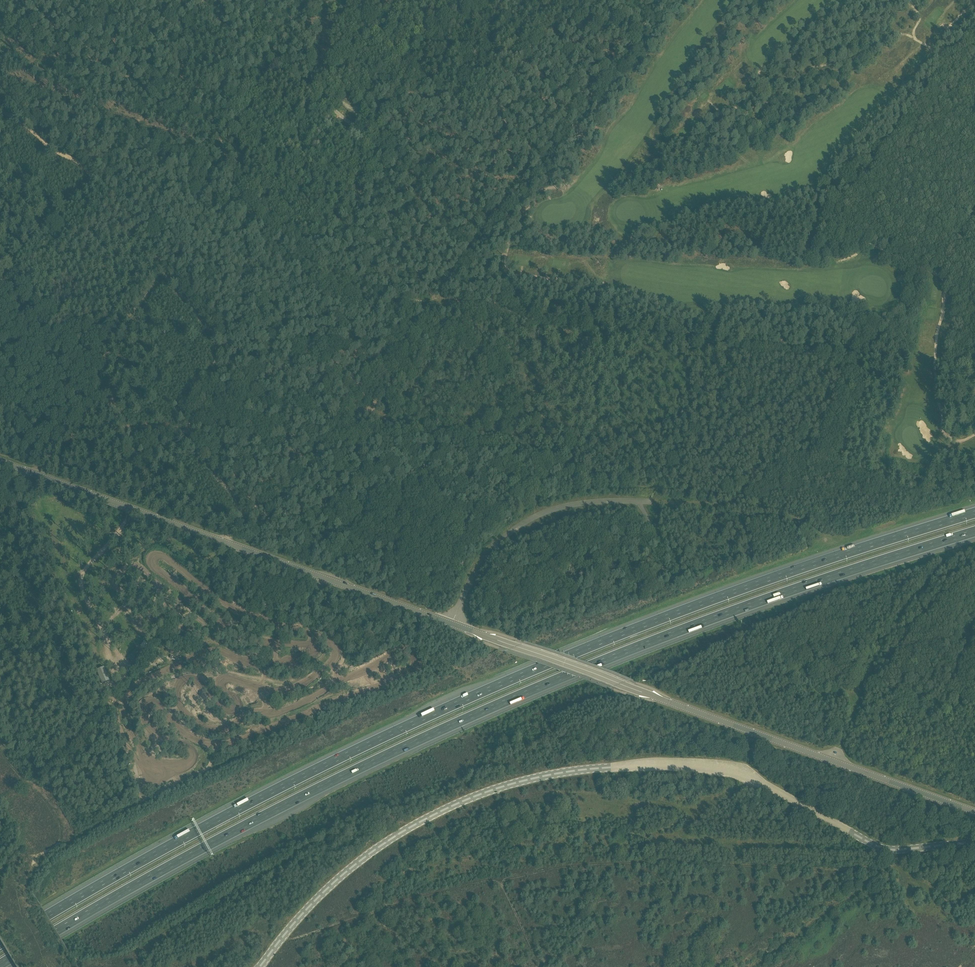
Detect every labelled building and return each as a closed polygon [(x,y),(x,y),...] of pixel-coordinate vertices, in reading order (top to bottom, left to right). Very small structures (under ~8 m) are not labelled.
[(145,654),(137,647),(128,659),(136,666),(145,654)] [(102,684),(110,681),(104,667),(96,670),(102,684)]
